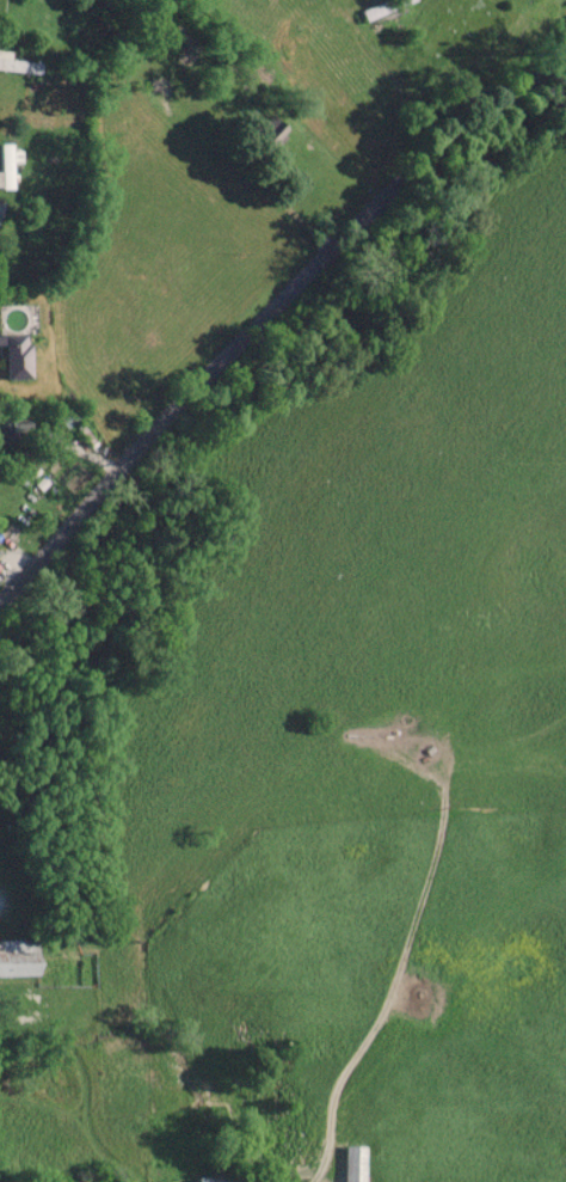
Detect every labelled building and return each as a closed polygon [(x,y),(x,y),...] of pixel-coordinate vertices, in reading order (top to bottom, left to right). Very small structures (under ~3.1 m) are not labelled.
[(355,11),(359,22),(410,0),(378,0),(355,11)] [(265,112),(257,122),(240,108),(224,125),(260,157),(284,129),(265,112)] [(0,145),(0,190),(13,190),(13,145),(0,145)] [(24,380),(0,380),(0,330),(17,330),(17,345),(24,345),(24,380)] [(0,420),(0,445),(14,444),(14,436),(32,435),(30,418),(0,420)] [(20,505),(0,527),(0,552),(32,515),(20,505)] [(31,976),(0,977),(0,939),(30,938),(31,976)] [(344,1148),(344,1181),(365,1181),(365,1148),(344,1148)]
